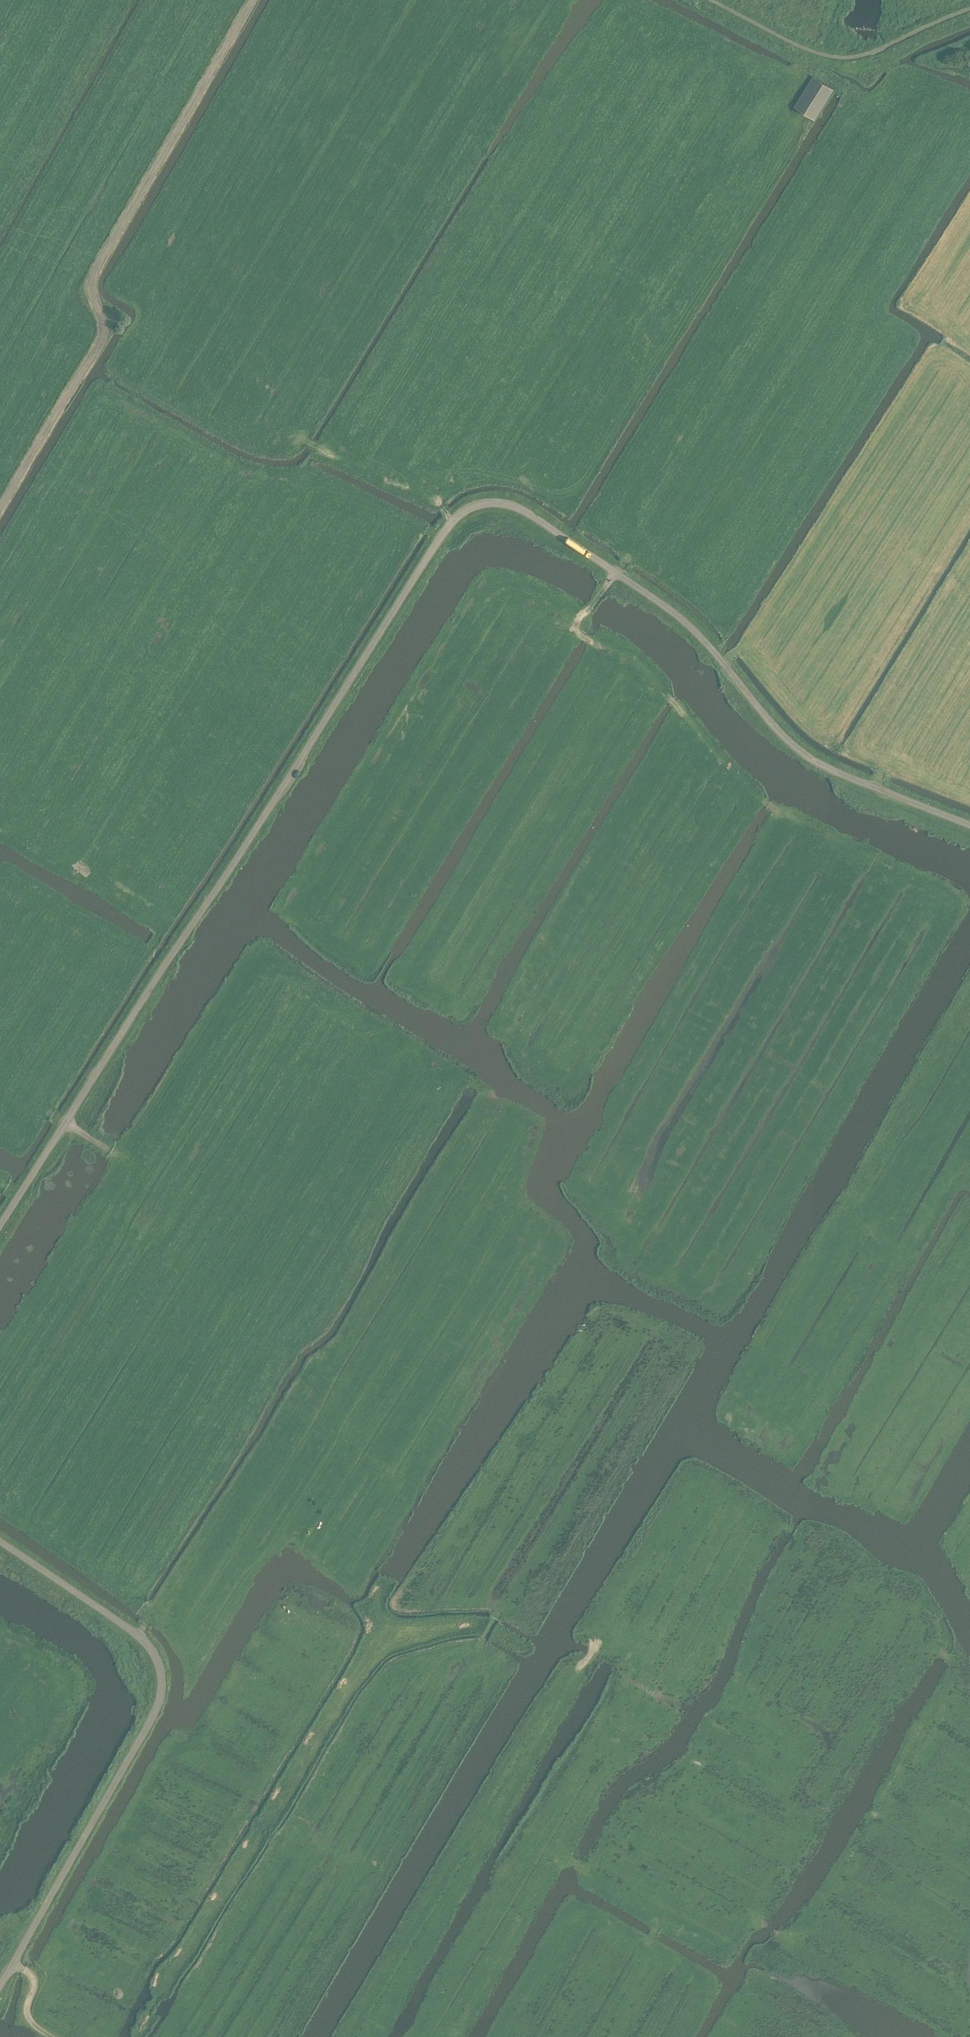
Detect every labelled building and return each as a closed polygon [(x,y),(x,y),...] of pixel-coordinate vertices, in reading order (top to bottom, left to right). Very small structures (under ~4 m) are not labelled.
[(813,77),(796,108),(816,120),(834,90),(813,77)]
